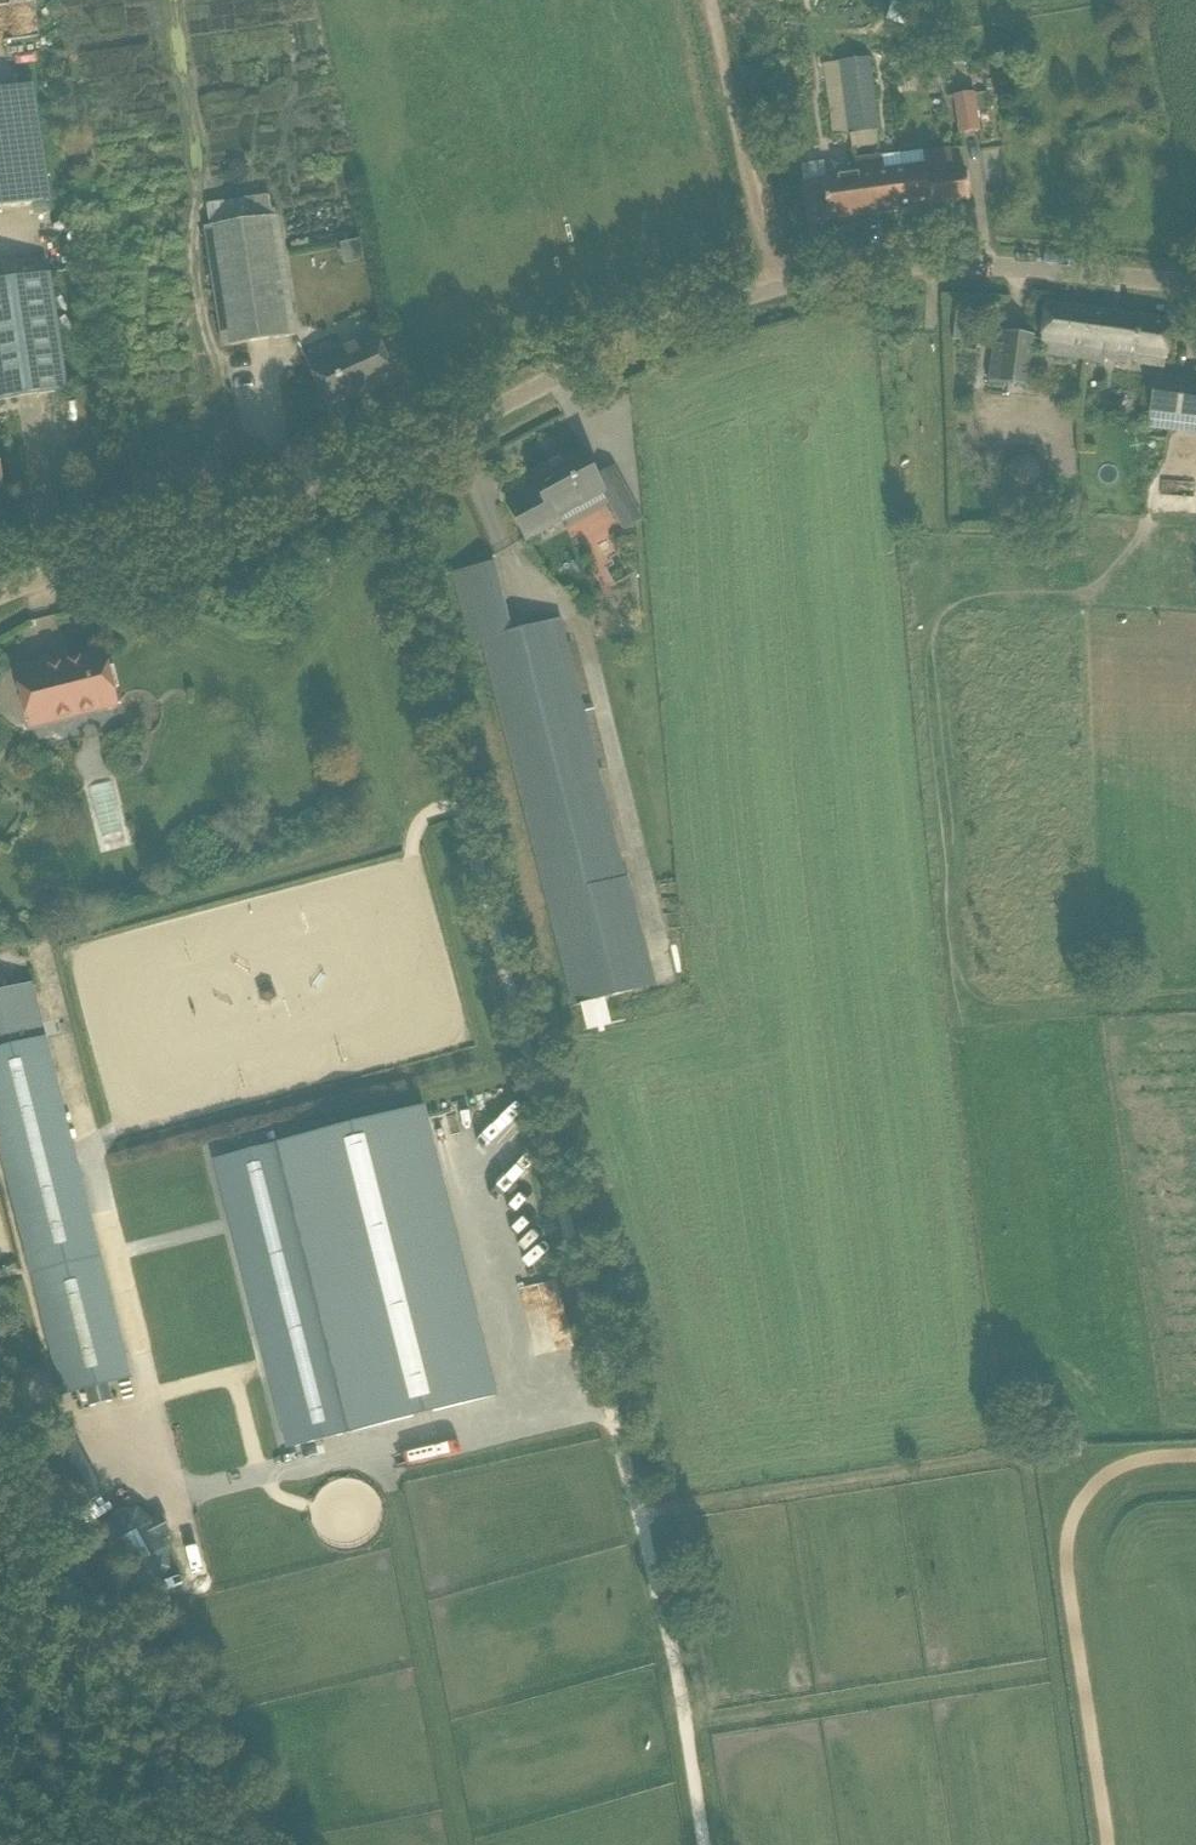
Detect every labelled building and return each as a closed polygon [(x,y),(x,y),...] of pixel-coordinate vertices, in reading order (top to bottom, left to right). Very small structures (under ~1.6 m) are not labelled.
[(944,65),(971,62),(967,30),(940,34),(944,65)] [(871,58),(824,64),(831,112),(834,136),(881,130),(871,58)] [(52,202),(35,85),(0,90),(0,209),(52,202)] [(961,131),(978,129),(973,94),(956,96),(961,131)] [(884,171),(882,156),(889,212),(970,200),(965,169),(953,170),(950,150),(924,153),(925,165),(884,171)] [(809,223),(889,212),(882,156),(855,160),(857,175),(803,182),(809,223)] [(295,336),(292,312),(279,216),(204,226),(223,347),(295,336)] [(66,390),(50,275),(0,282),(0,399),(66,390)] [(1105,310),(1047,302),(1039,354),(1086,360),(1089,342),(1091,343),(1092,339),(1100,341),(1105,310)] [(1086,360),(1105,363),(1105,360),(1164,368),(1171,320),(1105,310),(1100,341),(1092,339),(1091,343),(1089,342),(1086,360)] [(1005,378),(1027,381),(1034,336),(1001,331),(999,344),(992,343),(986,381),(1004,384),(1005,378)] [(363,391),(365,395),(397,381),(375,332),(307,363),(327,407),(363,391)] [(1154,378),(1149,427),(1195,433),(1195,383),(1154,378)] [(535,488),(507,504),(526,540),(561,521),(556,511),(602,486),(581,447),(528,475),(535,488)] [(628,494),(609,504),(623,529),(641,519),(628,494)] [(510,633),(481,641),(547,899),(573,1005),(574,1008),(634,992),(624,948),(645,943),(627,878),(599,772),(585,717),(583,707),(561,620),(510,633)] [(54,659),(15,669),(29,725),(118,704),(104,652),(55,664),(54,659)] [(411,656),(402,658),(407,678),(417,676),(411,656)] [(591,705),(583,707),(585,717),(593,715),(591,705)] [(0,993),(0,1150),(61,1395),(84,1389),(89,1408),(112,1402),(108,1383),(130,1378),(32,985),(0,993)] [(424,1108),(223,1158),(295,1448),(496,1398),(424,1108)] [(535,1355),(572,1349),(565,1308),(544,1312),(541,1293),(556,1291),(555,1281),(524,1286),(535,1355)] [(71,1435),(45,1449),(66,1487),(77,1509),(103,1495),(71,1435)] [(105,1532),(105,1537),(106,1542),(108,1546),(121,1572),(124,1576),(127,1579),(131,1582),(136,1584),(140,1585),(145,1585),(150,1584),(154,1582),(158,1579),(162,1576),(164,1572),(166,1568),(167,1563),(167,1558),(166,1554),(164,1549),(158,1536),(170,1530),(163,1517),(151,1523),(148,1519),(145,1516),(141,1513),(136,1512),(132,1511),(127,1511),(122,1512),(118,1513),(114,1516),(110,1519),(108,1523),(106,1528),(105,1532)]
